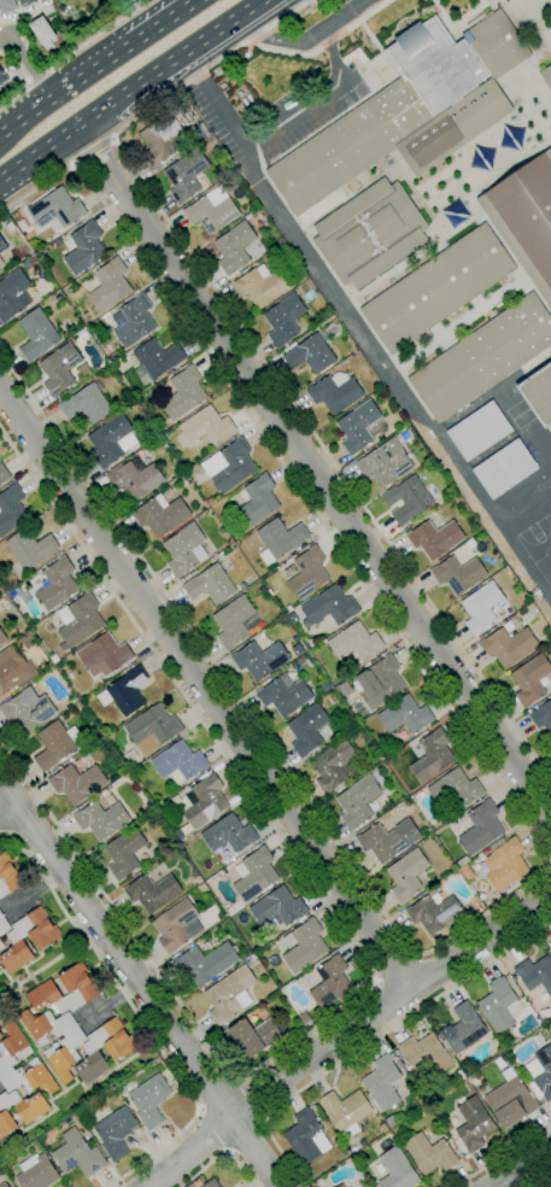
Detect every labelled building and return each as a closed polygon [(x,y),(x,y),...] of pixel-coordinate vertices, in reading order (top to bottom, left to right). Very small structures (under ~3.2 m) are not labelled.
[(2,13),(0,6),(0,0),(15,0),(18,10),(7,13),(7,12),(2,13)] [(22,8),(19,0),(36,0),(36,1),(33,4),(22,8)] [(310,223),(303,212),(295,217),(264,171),(400,76),(382,51),(395,42),(394,39),(420,21),(422,24),(435,14),(456,45),(464,39),(462,34),(485,18),(483,17),(491,11),(492,12),(499,8),(531,54),(493,81),(514,110),(416,177),(395,148),(334,191),(341,201),(310,223)] [(46,49),(29,25),(42,16),(55,36),(49,41),(52,46),(46,49)] [(70,47),(68,42),(72,39),(76,43),(70,47)] [(8,81),(0,87),(0,65),(8,77),(7,78),(8,81)] [(538,74),(550,65),(550,93),(538,74)] [(152,168),(142,154),(150,150),(137,133),(170,111),(182,129),(176,134),(183,145),(174,151),(176,153),(152,168)] [(203,140),(194,128),(203,122),(211,135),(203,140)] [(178,206),(169,192),(174,188),(163,173),(164,171),(164,170),(197,147),(210,165),(192,177),(200,189),(183,201),(184,201),(178,206)] [(475,199),(550,147),(550,310),(475,199)] [(356,291),(350,281),(344,286),(311,240),(318,235),(312,227),(383,177),(389,186),(397,181),(428,228),(422,233),(428,241),(356,291)] [(64,228),(55,216),(39,228),(27,210),(60,186),(72,201),(77,198),(87,212),(82,216),(64,228)] [(213,234),(211,230),(207,234),(198,221),(192,226),(182,210),(188,206),(188,207),(205,195),(213,207),(228,197),(241,215),(213,234)] [(75,276),(63,258),(77,247),(69,235),(92,220),(102,234),(95,239),(106,255),(75,276)] [(228,276),(218,262),(224,258),(213,241),(245,220),(257,239),(241,248),(250,262),(228,276)] [(391,356),(358,309),(485,222),(517,269),(391,356)] [(8,247),(0,254),(0,236),(8,247)] [(31,265),(28,259),(34,256),(37,261),(31,265)] [(100,314),(87,296),(88,294),(81,282),(95,273),(94,271),(117,256),(127,270),(121,275),(133,292),(100,314)] [(258,310),(247,293),(241,297),(231,282),(238,279),(238,280),(254,268),(256,269),(263,264),(270,275),(281,268),(293,286),(258,310)] [(2,326),(0,322),(0,275),(1,274),(2,275),(6,273),(7,275),(19,267),(31,286),(24,291),(31,303),(25,308),(25,309),(8,320),(10,321),(2,326)] [(532,291),(550,319),(550,345),(438,425),(406,379),(532,291)] [(125,350),(112,332),(113,331),(111,326),(116,323),(111,317),(121,311),(119,309),(135,298),(142,292),(152,308),(146,311),(157,327),(125,350)] [(276,350),(266,334),(272,331),(262,315),(294,292),(307,310),(303,314),(310,323),(299,331),(300,333),(276,350)] [(29,363),(18,349),(30,340),(17,322),(37,306),(60,339),(40,355),(41,355),(29,363)] [(105,321),(101,316),(107,312),(111,317),(105,321)] [(315,376),(305,361),(292,370),(282,356),(295,346),(317,332),(318,333),(334,323),(340,333),(324,344),(336,361),(315,376)] [(143,385),(133,370),(141,366),(131,352),(153,338),(163,352),(176,343),(187,358),(172,368),(172,367),(152,381),(151,380),(143,385)] [(53,398),(42,384),(48,379),(37,363),(69,341),(82,359),(66,370),(75,382),(53,398)] [(111,361),(107,356),(113,352),(117,357),(111,361)] [(516,386),(550,362),(550,424),(545,428),(516,386)] [(82,378),(76,369),(86,363),(90,372),(82,378)] [(171,422),(159,404),(176,392),(169,381),(186,369),(186,368),(190,363),(201,379),(197,382),(207,398),(171,422)] [(333,416),(322,400),(316,405),(305,390),(312,385),(312,386),(316,384),(316,382),(320,379),(321,381),(328,375),(330,378),(333,376),(335,373),(336,373),(340,373),(342,374),(345,374),(346,374),(350,379),(352,376),(364,394),(333,416)] [(92,426),(81,410),(68,420),(58,405),(72,396),(93,382),(94,384),(98,380),(104,387),(99,391),(113,410),(92,426)] [(59,399),(58,397),(65,391),(66,393),(59,399)] [(351,456),(341,443),(346,439),(334,422),(370,398),(382,416),(365,428),(374,440),(351,456)] [(465,462),(445,432),(492,400),(512,431),(465,462)] [(213,446),(205,434),(190,445),(177,426),(210,404),(221,420),(227,415),(236,431),(213,446)] [(102,472),(92,456),(96,452),(86,437),(95,431),(94,428),(100,423),(101,426),(122,413),(134,431),(130,433),(137,442),(123,451),(125,454),(109,466),(109,467),(102,472)] [(160,433),(157,428),(162,423),(165,429),(160,433)] [(222,495),(218,490),(217,492),(212,485),(213,484),(209,476),(207,478),(204,472),(205,472),(200,464),(218,451),(218,452),(227,446),(225,445),(229,443),(230,444),(235,440),(241,435),(251,451),(246,455),(257,469),(222,495)] [(382,489),(380,486),(379,487),(375,481),(376,480),(371,473),(365,478),(354,462),(361,457),(362,458),(394,437),(403,450),(403,451),(414,467),(382,489)] [(492,501),(471,469),(517,438),(539,469),(492,501)] [(137,503),(136,501),(134,503),(123,486),(116,491),(106,476),(107,475),(105,472),(118,463),(121,466),(129,461),(130,461),(136,457),(145,468),(153,462),(165,480),(140,497),(142,501),(137,503)] [(5,481),(0,485),(0,463),(11,478),(5,483),(5,481)] [(248,530),(235,511),(251,501),(242,490),(258,478),(258,476),(265,472),(275,486),(269,491),(280,507),(248,530)] [(400,528),(389,513),(403,504),(400,499),(388,508),(381,496),(395,486),(395,487),(415,474),(434,503),(414,518),(414,519),(400,528)] [(30,518),(0,538),(0,494),(8,489),(7,487),(14,483),(25,497),(19,502),(30,518)] [(157,539),(146,524),(141,527),(130,513),(136,508),(136,509),(153,497),(154,497),(159,493),(168,505),(180,497),(192,515),(157,539)] [(210,507),(205,501),(211,497),(216,502),(210,507)] [(266,567),(258,555),(266,549),(256,532),(276,518),(287,532),(300,522),(310,537),(295,548),(295,546),(266,567)] [(430,562),(420,546),(415,550),(404,534),(410,531),(410,532),(428,520),(435,531),(453,520),(465,538),(430,562)] [(176,578),(166,563),(172,560),(162,544),(193,521),(206,539),(199,545),(207,556),(176,578)] [(14,578),(7,567),(16,561),(5,545),(6,544),(5,542),(25,528),(36,543),(49,533),(59,548),(24,572),(23,572),(14,578)] [(298,602),(285,584),(300,573),(292,561),(307,550),(307,549),(315,544),(326,559),(320,563),(330,579),(298,602)] [(47,613),(35,595),(37,592),(28,580),(33,578),(30,574),(40,568),(42,572),(58,561),(57,560),(64,555),(75,569),(68,574),(80,590),(47,613)] [(457,597),(446,581),(439,586),(429,571),(435,566),(436,567),(452,556),(461,567),(475,557),(488,575),(457,597)] [(215,606),(205,591),(192,601),(181,585),(195,575),(195,577),(216,562),(236,591),(215,606)] [(475,638),(464,622),(470,618),(459,602),(492,580),(504,598),(490,609),(497,620),(481,632),(481,633),(475,638)] [(257,594),(252,587),(257,584),(262,590),(257,594)] [(329,630),(323,621),(317,625),(316,624),(312,626),(311,626),(306,630),(301,622),(307,619),(299,608),(317,595),(317,596),(335,584),(336,586),(338,585),(341,591),(340,592),(345,600),(350,596),(361,610),(354,615),(353,614),(338,626),(336,625),(329,630)] [(61,651),(57,647),(65,641),(58,631),(65,626),(55,613),(65,606),(66,607),(88,590),(99,606),(94,609),(105,625),(70,649),(69,647),(61,651)] [(230,653),(228,650),(227,651),(216,636),(222,632),(211,616),(244,594),(256,612),(254,613),(262,622),(247,632),(250,635),(245,637),(247,641),(230,653)] [(508,615),(504,609),(509,607),(512,612),(508,615)] [(292,625),(286,616),(293,612),(298,620),(292,625)] [(351,665),(346,656),(339,661),(326,643),(358,620),(369,636),(375,632),(386,647),(377,653),(376,651),(362,662),(359,659),(351,665)] [(508,632),(503,626),(509,621),(514,627),(508,632)] [(504,669),(493,654),(488,657),(479,642),(483,639),(502,627),(509,639),(527,627),(539,645),(504,669)] [(24,643),(19,636),(27,630),(31,637),(24,643)] [(93,678),(75,653),(90,642),(90,643),(107,631),(118,647),(124,643),(135,657),(128,662),(127,661),(105,678),(101,672),(93,678)] [(256,683),(245,667),(239,671),(229,656),(235,653),(253,641),(262,653),(279,641),(291,660),(256,683)] [(16,685),(0,696),(0,651),(12,643),(25,662),(29,660),(36,671),(33,672),(35,677),(18,689),(16,685)] [(370,712),(358,692),(359,692),(352,682),(348,684),(346,680),(352,676),(354,678),(373,665),(370,662),(377,657),(380,661),(385,657),(389,653),(400,668),(394,672),(405,686),(370,712)] [(540,653),(550,667),(550,672),(539,680),(546,692),(529,704),(531,706),(524,709),(514,695),(520,690),(509,674),(540,653)] [(124,718),(112,701),(102,707),(95,696),(125,676),(124,674),(139,665),(150,679),(135,688),(146,702),(142,704),(147,711),(143,713),(140,707),(124,718)] [(282,719),(271,703),(265,708),(254,692),(262,688),(286,672),(293,684),(301,679),(313,697),(282,719)] [(540,682),(546,677),(550,684),(545,688),(540,682)] [(345,698),(338,688),(345,682),(353,692),(345,698)] [(7,724),(0,711),(0,705),(4,702),(5,703),(30,686),(37,698),(43,694),(57,713),(25,733),(14,719),(7,724)] [(411,735),(404,724),(388,733),(376,715),(395,702),(395,701),(408,694),(418,709),(424,704),(435,720),(428,725),(411,735)] [(545,703),(550,698),(550,737),(543,726),(538,730),(528,714),(529,713),(527,711),(543,700),(545,703)] [(301,759),(291,744),(297,739),(286,725),(295,718),(293,715),(298,713),(299,715),(317,702),(330,720),(315,731),(322,742),(317,747),(320,750),(310,758),(307,754),(301,759)] [(143,758),(123,727),(159,703),(169,718),(174,714),(184,730),(180,733),(178,732),(160,744),(162,745),(143,758)] [(42,773),(33,759),(47,749),(36,733),(58,719),(71,739),(76,736),(82,745),(57,762),(58,764),(42,773)] [(421,785),(408,767),(426,755),(417,742),(439,726),(450,742),(445,744),(456,760),(421,785)] [(326,796),(315,782),(321,777),(310,762),(313,759),(312,758),(316,755),(317,756),(344,737),(357,755),(346,762),(353,773),(346,778),(347,779),(346,780),(348,785),(335,794),(333,791),(326,796)] [(177,785),(170,774),(162,780),(150,762),(181,739),(192,755),(198,750),(209,766),(201,771),(201,770),(184,780),(177,785)] [(72,806),(63,791),(57,795),(47,780),(70,765),(78,776),(95,764),(107,783),(72,806)] [(462,808),(453,797),(439,807),(426,789),(458,766),(469,782),(475,778),(486,794),(479,797),(479,796),(462,808)] [(194,830),(182,813),(190,806),(183,795),(209,777),(207,776),(213,772),(223,787),(217,790),(228,806),(194,830)] [(351,832),(340,817),(345,814),(334,797),(369,774),(382,793),(365,805),(373,815),(356,828),(356,829),(351,832)] [(175,806),(171,800),(177,796),(181,801),(175,806)] [(469,856),(457,838),(459,837),(457,834),(459,821),(468,817),(465,814),(483,802),(483,801),(490,797),(499,813),(494,817),(505,832),(469,856)] [(99,842),(88,826),(82,831),(71,817),(78,811),(80,812),(95,801),(102,812),(118,802),(130,820),(99,842)] [(235,854),(227,842),(212,853),(199,835),(231,812),(242,828),(248,824),(259,838),(235,854)] [(380,865),(370,849),(364,853),(354,838),(359,834),(361,835),(377,823),(386,835),(394,829),(393,828),(409,817),(422,837),(380,865)] [(117,882),(107,867),(113,864),(102,847),(134,825),(147,843),(133,854),(141,866),(117,882)] [(178,840),(172,832),(181,828),(186,835),(178,840)] [(497,893),(485,875),(488,872),(483,864),(485,859),(492,853),(491,850),(479,858),(476,854),(502,838),(505,843),(508,841),(508,840),(515,835),(524,850),(518,855),(529,871),(497,893)] [(245,904),(231,885),(248,873),(240,861),(258,849),(258,848),(263,844),(274,860),(269,864),(280,879),(245,904)] [(400,905),(389,890),(395,885),(385,869),(417,847),(429,866),(415,876),(423,889),(400,905)] [(24,883),(0,899),(0,854),(4,852),(5,854),(6,853),(12,863),(11,864),(14,870),(16,872),(17,871),(22,879),(24,883)] [(458,867),(456,863),(465,855),(469,860),(458,867)] [(467,881),(458,869),(465,864),(474,876),(467,881)] [(148,917),(137,900),(133,904),(122,889),(127,885),(128,887),(146,875),(153,885),(170,873),(183,893),(148,917)] [(198,885),(193,878),(198,875),(203,882),(198,885)] [(203,894),(198,887),(203,883),(207,890),(203,894)] [(286,928),(282,923),(279,926),(274,919),(277,916),(260,928),(247,908),(282,884),(293,900),(298,896),(309,912),(304,916),(303,914),(286,928)] [(430,937),(420,922),(414,925),(404,911),(409,907),(410,907),(427,896),(428,896),(436,890),(444,901),(452,895),(465,913),(430,937)] [(498,901),(494,897),(500,893),(504,896),(498,901)] [(168,955),(158,941),(163,937),(152,922),(186,897),(199,916),(195,918),(204,930),(190,939),(172,951),(172,952),(168,955)] [(10,976),(0,962),(0,957),(8,951),(7,949),(13,945),(6,935),(13,929),(11,926),(40,906),(42,911),(43,910),(47,916),(46,917),(49,920),(48,920),(52,926),(54,925),(60,934),(59,935),(60,937),(45,948),(45,949),(43,951),(42,949),(39,952),(28,936),(22,940),(34,958),(25,964),(25,965),(10,976)] [(11,929),(0,937),(0,912),(11,929)] [(293,975),(281,957),(298,945),(297,943),(288,949),(282,939),(307,920),(306,920),(312,916),(322,931),(318,935),(329,951),(293,975)] [(200,988),(188,971),(181,976),(171,961),(176,958),(177,958),(195,946),(204,958),(219,947),(218,945),(224,941),(225,942),(227,941),(240,960),(200,988)] [(245,960),(241,955),(248,951),(252,955),(245,960)] [(321,1011),(307,993),(323,982),(315,970),(332,958),(330,958),(338,953),(348,969),(342,972),(353,988),(321,1011)] [(547,954),(550,959),(550,999),(540,983),(529,992),(517,976),(512,969),(528,958),(532,965),(547,954)] [(61,1014),(54,1004),(47,1008),(46,1007),(36,1013),(25,996),(27,995),(27,994),(40,986),(41,986),(51,978),(63,996),(68,994),(57,977),(80,963),(81,964),(82,963),(88,972),(86,973),(89,981),(90,980),(93,983),(94,983),(100,993),(71,1013),(69,1010),(61,1014)] [(217,1028),(207,1013),(213,1008),(203,993),(245,964),(257,982),(245,990),(252,1001),(241,1010),(242,1011),(217,1028)] [(498,1035),(486,1018),(485,1018),(476,1006),(481,1004),(479,1000),(492,993),(487,986),(502,976),(504,978),(510,986),(509,987),(517,1000),(516,1001),(515,1010),(514,1021),(516,1023),(498,1035)] [(456,1056),(450,1047),(447,1048),(441,1041),(444,1039),(439,1033),(450,1025),(451,1028),(459,1021),(452,1010),(468,1000),(476,1012),(474,1013),(488,1034),(456,1056)] [(64,1086),(46,1060),(47,1059),(42,1053),(52,1047),(55,1052),(58,1049),(59,1051),(61,1048),(58,1042),(64,1037),(61,1033),(54,1037),(55,1039),(49,1043),(48,1042),(40,1047),(35,1041),(34,1041),(17,1017),(27,1010),(33,1017),(35,1016),(37,1018),(48,1011),(55,1021),(68,1012),(87,1040),(74,1048),(80,1058),(75,1062),(75,1063),(70,1066),(71,1069),(68,1071),(72,1080),(64,1086)] [(305,1029),(297,1017),(305,1012),(310,1019),(311,1019),(313,1023),(305,1029)] [(84,1086),(74,1069),(84,1062),(83,1060),(88,1056),(81,1046),(89,1040),(87,1036),(116,1017),(118,1021),(119,1021),(124,1028),(123,1028),(124,1030),(123,1030),(128,1037),(130,1035),(139,1048),(116,1064),(104,1046),(96,1049),(109,1066),(110,1065),(111,1068),(87,1084),(84,1086)] [(248,1060),(236,1045),(231,1048),(221,1034),(228,1029),(229,1030),(245,1018),(253,1030),(270,1019),(282,1036),(248,1060)] [(7,1093),(0,1082),(0,1043),(1,1042),(1,1041),(6,1039),(5,1036),(7,1034),(2,1027),(12,1019),(29,1045),(28,1046),(33,1052),(25,1058),(22,1052),(17,1056),(17,1054),(13,1057),(17,1063),(11,1068),(14,1071),(35,1057),(40,1064),(41,1063),(58,1089),(48,1095),(43,1087),(40,1089),(39,1088),(33,1092),(33,1090),(28,1094),(22,1084),(7,1093)] [(435,1077),(426,1062),(414,1070),(401,1053),(397,1047),(412,1036),(416,1043),(432,1033),(446,1053),(447,1053),(452,1059),(451,1060),(453,1064),(435,1077)] [(544,1049),(550,1044),(550,1099),(546,1103),(544,1098),(539,1101),(528,1084),(533,1081),(532,1078),(544,1070),(533,1056),(535,1054),(533,1052),(541,1047),(544,1049)] [(381,1113),(361,1080),(376,1070),(371,1063),(387,1053),(392,1060),(391,1060),(401,1077),(391,1086),(400,1101),(381,1113)] [(483,1098),(506,1081),(502,1072),(510,1068),(515,1076),(517,1075),(528,1093),(529,1092),(534,1098),(533,1099),(539,1107),(504,1130),(483,1098)] [(147,1133),(135,1113),(139,1112),(127,1094),(159,1072),(171,1093),(163,1099),(164,1101),(154,1107),(164,1122),(147,1133)] [(475,1086),(470,1080),(475,1076),(480,1083),(475,1086)] [(347,1140),(341,1132),(340,1133),(332,1121),(329,1122),(327,1118),(328,1117),(326,1112),(324,1113),(317,1100),(332,1090),(339,1103),(359,1089),(373,1111),(354,1123),(359,1132),(347,1140)] [(18,1128),(0,1140),(0,1094),(4,1092),(7,1095),(14,1090),(22,1100),(27,1097),(28,1099),(39,1092),(51,1109),(48,1110),(49,1111),(35,1121),(34,1119),(25,1125),(12,1106),(7,1110),(18,1128)] [(457,1156),(453,1151),(457,1147),(453,1141),(458,1138),(453,1130),(467,1122),(457,1107),(459,1105),(457,1100),(463,1097),(467,1100),(475,1095),(496,1128),(480,1138),(485,1145),(469,1154),(465,1150),(461,1153),(457,1156)] [(112,1163),(101,1146),(104,1144),(92,1127),(124,1105),(137,1125),(129,1130),(130,1133),(121,1140),(129,1152),(112,1163)] [(303,1166),(281,1134),(297,1123),(293,1117),(307,1106),(313,1115),(312,1116),(315,1119),(316,1118),(318,1121),(317,1122),(323,1130),(321,1132),(332,1147),(309,1163),(310,1164),(307,1166),(306,1165),(303,1166)] [(72,1123),(69,1117),(74,1115),(77,1119),(72,1123)] [(389,1128),(385,1119),(392,1115),(398,1123),(389,1128)] [(383,1133),(379,1127),(383,1123),(388,1129),(383,1133)] [(87,1180),(77,1165),(65,1174),(60,1168),(58,1169),(48,1156),(51,1154),(51,1153),(65,1142),(60,1135),(74,1127),(89,1150),(95,1146),(107,1164),(87,1180)] [(423,1176),(401,1144),(421,1132),(430,1147),(442,1139),(453,1154),(455,1154),(459,1162),(444,1171),(440,1165),(423,1176)] [(420,1181),(410,1186),(380,1186),(377,1183),(389,1175),(377,1157),(397,1145),(408,1162),(420,1181)] [(60,1179),(48,1186),(22,1186),(14,1177),(23,1173),(18,1166),(36,1153),(37,1157),(43,1152),(48,1159),(47,1159),(60,1179)] [(213,1179),(220,1186),(196,1186),(193,1182),(199,1179),(203,1186),(213,1179)]
